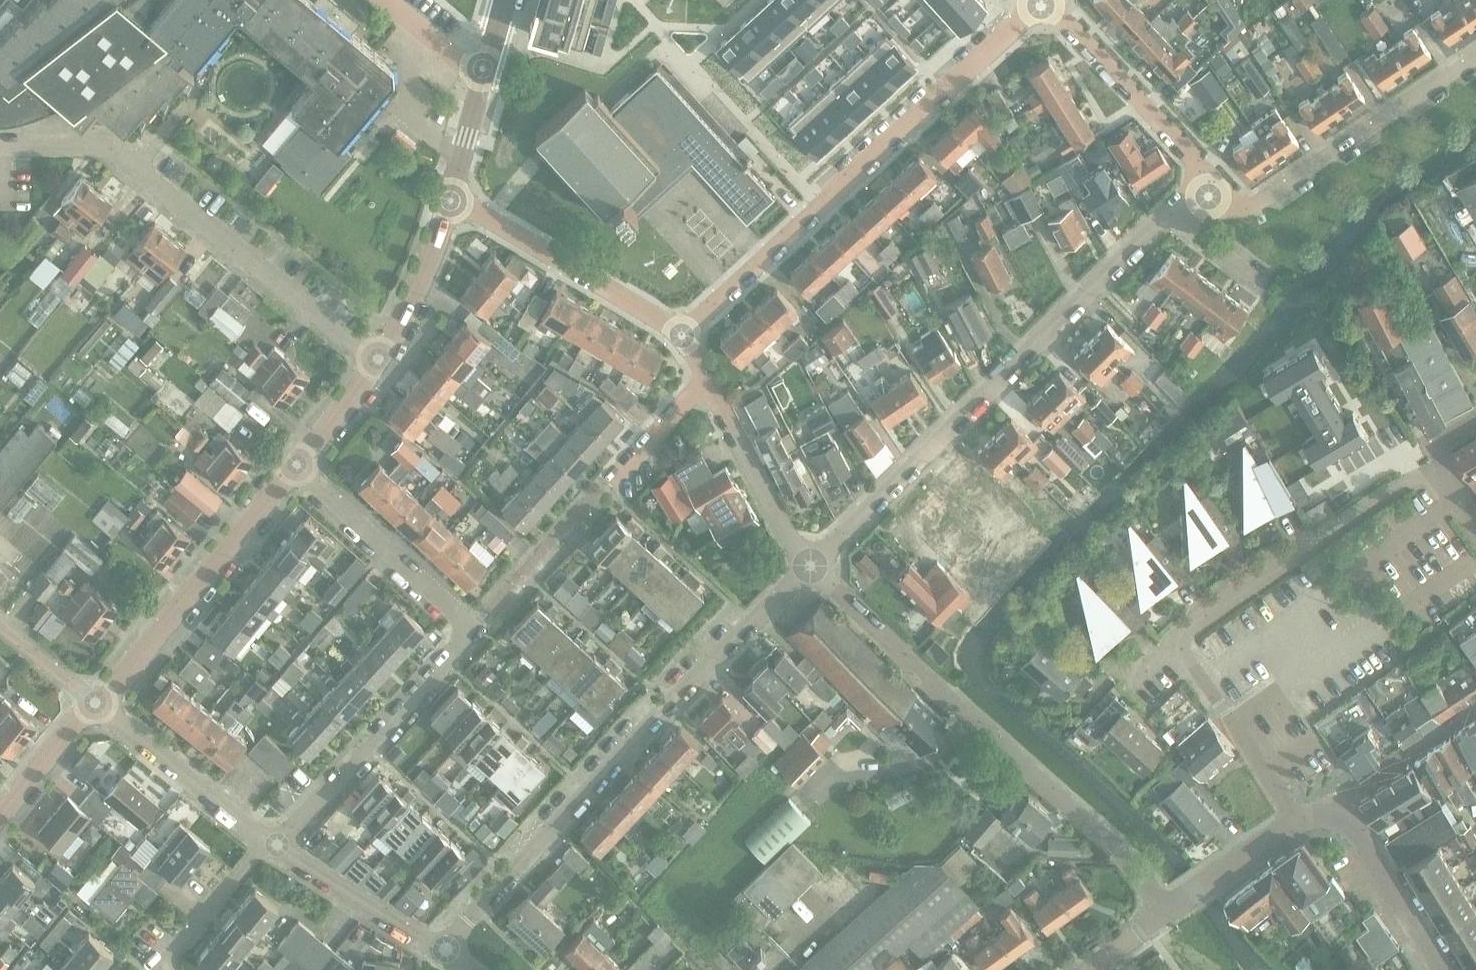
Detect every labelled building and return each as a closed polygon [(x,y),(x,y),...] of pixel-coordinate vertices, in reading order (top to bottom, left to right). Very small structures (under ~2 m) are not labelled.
[(5,123),(15,122),(26,120),(36,118),(45,114),(55,109),(64,104),(74,113),(92,92),(88,89),(89,88),(90,89),(93,86),(90,84),(142,22),(147,16),(151,7),(153,0),(129,0),(125,4),(120,0),(49,0),(48,1),(47,0),(41,0),(25,19),(20,15),(2,37),(0,36),(0,123),(5,123)] [(142,22),(175,49),(170,54),(179,62),(183,56),(195,66),(237,18),(242,18),(312,81),(313,86),(291,110),(303,121),(274,153),(287,164),(285,167),(305,183),(307,181),(320,192),(352,154),(339,143),(388,85),(389,83),(387,81),(386,81),(385,73),(384,64),(385,64),(387,61),(375,51),(361,40),(351,31),(358,22),(332,0),(315,0),(315,1),(314,0),(171,0),(150,25),(145,21),(147,16),(142,22)] [(536,7),(590,22),(596,0),(538,0),(536,7)] [(605,9),(613,12),(616,1),(612,0),(607,0),(605,9)] [(757,12),(788,45),(807,27),(782,0),(770,0),(757,12)] [(807,27),(827,10),(818,0),(782,0),(807,27)] [(827,10),(837,0),(818,0),(827,10)] [(923,3),(937,18),(957,0),(926,0),(923,3)] [(937,18),(952,35),(968,21),(970,24),(980,15),(977,12),(986,4),(982,0),(957,0),(937,18)] [(1113,19),(1132,1),(1133,0),(1095,0),(1113,19)] [(1224,14),(1234,7),(1230,0),(1214,0),(1224,14)] [(1301,10),(1313,2),(1312,0),(1294,0),(1301,10)] [(1472,25),(1475,23),(1475,0),(1462,0),(1457,3),(1472,25)] [(1113,19),(1131,39),(1150,21),(1132,1),(1113,19)] [(1448,42),(1472,25),(1457,3),(1442,13),(1439,10),(1430,16),(1448,42)] [(1375,7),(1368,11),(1381,31),(1390,26),(1376,6),(1375,7)] [(536,7),(529,33),(583,48),(590,22),(536,7)] [(605,9),(602,20),(610,22),(613,12),(605,9)] [(1190,10),(1179,21),(1183,27),(1195,16),(1195,15),(1190,10)] [(1374,36),(1381,31),(1368,11),(1361,16),(1374,36)] [(757,12),(738,29),(768,63),(788,45),(757,12)] [(894,12),(888,18),(896,26),(902,21),(894,12)] [(1150,21),(1131,39),(1149,58),(1169,40),(1180,30),(1183,27),(1179,21),(1174,16),(1168,22),(1159,12),(1150,21)] [(842,14),(836,20),(844,28),(850,23),(842,14)] [(1195,16),(1183,27),(1189,32),(1201,21),(1195,16)] [(836,20),(830,25),(838,34),(844,28),(836,20)] [(902,21),(896,26),(905,35),(910,30),(902,21)] [(142,22),(90,84),(93,86),(141,125),(147,112),(154,104),(163,109),(171,94),(177,86),(187,91),(194,75),(179,62),(170,54),(175,49),(142,22)] [(1330,26),(1319,33),(1337,59),(1348,52),(1330,26)] [(1169,40),(1149,58),(1168,78),(1188,60),(1196,52),(1185,40),(1191,35),(1189,32),(1183,27),(1180,30),(1169,40)] [(1392,47),(1407,69),(1431,53),(1413,27),(1404,33),(1406,37),(1392,47)] [(854,28),(848,34),(857,43),(863,37),(854,28)] [(738,29),(717,48),(748,81),(768,63),(738,29)] [(599,30),(596,41),(604,43),(607,32),(599,30)] [(848,34),(843,39),(851,48),(857,43),(848,34)] [(885,35),(866,53),(896,86),(916,68),(896,46),(892,42),(885,35)] [(916,36),(910,41),(918,50),(924,45),(916,36)] [(810,40),(798,51),(807,61),(811,58),(819,50),(810,40)] [(596,41),(593,51),(601,53),(604,43),(596,41)] [(1261,46),(1253,53),(1260,63),(1269,57),(1261,46)] [(1383,85),(1407,69),(1392,47),(1377,57),(1374,53),(1365,59),(1383,85)] [(1302,56),(1314,75),(1322,70),(1310,51),(1302,56)] [(1220,52),(1210,60),(1220,74),(1230,66),(1220,52)] [(866,53),(846,70),(877,104),(896,86),(866,53)] [(796,54),(788,61),(797,71),(798,70),(805,64),(797,56),(796,54)] [(1249,55),(1235,65),(1246,80),(1259,71),(1249,55)] [(1307,80),(1314,75),(1302,56),(1295,60),(1307,80)] [(1269,57),(1260,63),(1269,74),(1277,68),(1269,57)] [(1041,90),(1029,97),(1033,104),(1064,85),(1049,60),(1030,72),(1041,90)] [(815,64),(809,69),(817,78),(823,73),(815,64)] [(1209,68),(1190,82),(1208,108),(1227,94),(1209,68)] [(668,172),(685,156),(746,222),(774,196),(748,168),(751,164),(746,159),(743,162),(730,149),(656,69),(635,88),(628,94),(611,110),(598,96),(594,100),(585,90),(536,135),(544,144),(540,148),(549,157),(602,214),(611,205),(625,219),(637,208),(634,204),(668,172)] [(809,69),(803,75),(811,83),(817,78),(809,69)] [(846,70),(826,88),(857,122),(877,104),(846,70)] [(1325,91),(1340,114),(1364,98),(1346,71),(1337,77),(1340,81),(1325,91)] [(772,79),(769,82),(776,90),(779,87),(785,82),(778,74),(772,79)] [(1064,85),(1033,104),(1038,111),(1050,104),(1060,121),(1079,109),(1064,85)] [(74,113),(72,115),(82,124),(96,107),(101,110),(124,130),(131,122),(140,127),(141,125),(93,86),(90,89),(89,88),(88,89),(92,92),(74,113)] [(790,87),(784,92),(792,101),(798,96),(790,87)] [(826,88),(807,106),(837,140),(857,122),(826,88)] [(1008,105),(997,88),(987,95),(997,112),(1003,121),(1014,114),(1008,105)] [(1317,129),(1340,114),(1325,91),(1310,101),(1308,98),(1299,103),(1317,129)] [(807,106),(787,124),(794,131),(797,135),(817,158),(837,140),(807,106)] [(952,126),(967,142),(979,155),(1000,136),(973,107),(952,126)] [(1275,108),(1251,124),(1259,135),(1274,158),(1298,142),(1275,108)] [(1094,133),(1079,109),(1060,121),(1071,137),(1058,145),(1063,153),(1094,133)] [(931,145),(955,171),(963,164),(953,154),(967,142),(952,126),(931,145)] [(1108,142),(1124,167),(1137,186),(1169,165),(1156,145),(1144,154),(1128,129),(1108,142)] [(1020,130),(1012,135),(1019,145),(1026,140),(1020,130)] [(1250,174),(1274,158),(1259,135),(1243,145),(1241,142),(1233,148),(1250,174)] [(1057,166),(1070,186),(1081,179),(1076,173),(1086,166),(1078,153),(1068,160),(1067,159),(1057,166)] [(920,156),(898,176),(915,194),(937,174),(920,156)] [(1448,174),(1458,190),(1461,188),(1469,203),(1457,210),(1475,242),(1475,157),(1448,174)] [(1022,162),(1002,179),(1013,192),(1033,180),(1033,179),(1026,168),(1022,162)] [(1036,162),(1026,168),(1033,179),(1033,178),(1043,173),(1036,162)] [(954,181),(969,197),(984,183),(969,167),(954,181)] [(1097,167),(1084,176),(1091,187),(1083,192),(1096,212),(1099,210),(1105,220),(1116,213),(1114,210),(1128,201),(1110,174),(1110,175),(1107,171),(1102,175),(1097,167)] [(61,201),(62,202),(54,212),(70,225),(75,218),(74,217),(97,188),(82,175),(61,201)] [(898,176),(876,196),(893,214),(915,194),(898,176)] [(1010,198),(1021,220),(1043,209),(1031,187),(1010,198)] [(74,217),(75,218),(70,225),(83,236),(91,226),(113,200),(97,188),(74,217)] [(876,196),(854,217),(871,235),(893,214),(876,196)] [(1078,228),(1086,224),(1072,196),(1059,203),(1064,213),(1049,221),(1063,249),(1084,238),(1078,228)] [(934,200),(926,207),(938,220),(946,213),(934,200)] [(926,207),(919,214),(930,227),(938,220),(926,207)] [(942,223),(954,246),(967,239),(961,227),(965,224),(960,214),(942,223)] [(990,289),(1012,278),(994,243),(1000,240),(987,216),(976,221),(985,237),(980,240),(984,248),(972,254),(990,289)] [(33,217),(9,247),(20,256),(45,227),(33,217)] [(854,217),(833,236),(850,255),(871,235),(854,217)] [(52,231),(58,236),(67,226),(60,221),(52,231)] [(1419,251),(1428,246),(1428,245),(1415,222),(1393,235),(1407,258),(1419,251)] [(156,223),(135,248),(127,258),(141,270),(171,235),(156,223)] [(67,226),(58,236),(59,237),(45,254),(46,255),(30,274),(44,287),(61,268),(50,259),(65,242),(73,232),(67,226)] [(171,235),(141,270),(155,282),(185,247),(171,235)] [(833,236),(812,255),(829,274),(850,255),(833,236)] [(892,240),(884,247),(895,258),(902,251),(892,240)] [(908,258),(912,265),(918,278),(939,267),(936,260),(942,257),(939,253),(943,251),(938,241),(928,246),(929,247),(908,258)] [(77,285),(100,256),(86,244),(63,274),(77,285)] [(884,247),(877,254),(887,265),(895,258),(884,247)] [(1163,282),(1173,290),(1190,267),(1171,253),(1149,282),(1158,289),(1163,282)] [(808,293),(829,274),(812,255),(791,274),(808,293)] [(115,265),(103,256),(81,283),(93,293),(115,265)] [(478,276),(510,302),(518,293),(509,285),(517,275),(494,256),(478,276)] [(1190,267),(1173,290),(1191,304),(1209,281),(1190,267)] [(125,278),(133,285),(142,275),(134,268),(125,278)] [(28,315),(38,323),(72,281),(63,274),(28,315)] [(1451,328),(1468,356),(1475,351),(1475,308),(1456,274),(1435,287),(1450,311),(1443,315),(1451,328)] [(486,314),(495,302),(507,312),(513,304),(510,302),(478,276),(462,295),(486,314)] [(126,304),(115,317),(133,333),(145,319),(154,327),(161,319),(156,314),(180,286),(170,277),(146,306),(151,310),(144,319),(126,304)] [(1388,288),(1360,302),(1362,305),(1383,345),(1382,346),(1404,387),(1427,432),(1428,432),(1447,422),(1445,419),(1474,404),(1452,362),(1430,320),(1407,278),(1388,288)] [(849,279),(842,286),(853,297),(861,291),(849,279)] [(905,305),(887,279),(867,292),(884,319),(905,305)] [(1209,281),(1191,304),(1209,318),(1227,295),(1209,281)] [(842,286),(835,293),(846,304),(853,297),(842,286)] [(758,307),(778,329),(797,312),(777,290),(758,307)] [(556,291),(541,318),(536,326),(546,332),(551,324),(562,330),(578,304),(556,291)] [(534,293),(522,314),(534,321),(546,300),(534,293)] [(967,346),(992,332),(971,294),(945,308),(967,346)] [(1227,295),(1209,318),(1219,326),(1215,332),(1223,339),(1246,310),(1227,295)] [(245,321),(221,301),(209,315),(233,335),(245,321)] [(1139,333),(1149,321),(1159,307),(1154,302),(1142,317),(1131,307),(1122,319),(1139,333)] [(578,304),(562,330),(584,343),(600,316),(578,304)] [(740,324),(768,355),(769,354),(761,345),(778,329),(758,307),(740,324)] [(1159,307),(1149,321),(1156,327),(1167,313),(1159,307)] [(173,309),(167,317),(176,325),(183,317),(173,309)] [(529,331),(534,321),(522,314),(516,323),(529,331)] [(600,316),(584,343),(604,355),(620,328),(600,316)] [(107,317),(78,351),(84,356),(113,323),(107,317)] [(467,322),(451,341),(475,360),(491,341),(513,360),(521,350),(484,320),(476,329),(467,322)] [(832,353),(854,338),(844,322),(821,337),(832,353)] [(740,363),(752,352),(760,361),(768,355),(740,324),(721,341),(740,363)] [(1091,341),(1112,362),(1121,353),(1127,359),(1135,351),(1108,324),(1091,341)] [(620,328),(604,355),(625,367),(640,340),(620,328)] [(1182,346),(1185,349),(1197,335),(1193,332),(1182,346)] [(129,333),(109,357),(121,367),(141,342),(129,333)] [(936,380),(960,363),(940,334),(916,350),(936,380)] [(1197,335),(1185,349),(1194,355),(1205,341),(1197,335)] [(791,344),(799,353),(808,345),(800,336),(791,344)] [(158,339),(142,356),(149,363),(165,345),(158,339)] [(528,339),(522,350),(533,356),(539,346),(528,339)] [(625,367),(647,380),(663,353),(640,340),(625,367)] [(451,341),(436,359),(483,399),(491,389),(478,377),(485,368),(475,360),(451,341)] [(1104,371),(1112,362),(1091,341),(1075,357),(1101,384),(1109,376),(1104,371)] [(820,342),(801,354),(810,369),(829,357),(820,342)] [(239,343),(234,349),(243,357),(249,351),(239,343)] [(791,361),(799,353),(791,344),(783,352),(791,361)] [(1289,359),(1266,374),(1280,398),(1293,391),(1318,433),(1305,440),(1321,466),(1345,451),(1341,443),(1349,438),(1354,446),(1369,437),(1354,411),(1347,415),(1322,374),(1329,370),(1314,344),(1298,354),(1303,362),(1294,367),(1289,359)] [(252,377),(259,383),(284,404),(297,390),(264,362),(260,358),(264,353),(254,345),(249,351),(243,357),(258,370),(252,377)] [(869,352),(875,361),(886,354),(879,345),(869,352)] [(264,362),(297,390),(309,375),(276,347),(266,359),(264,362)] [(864,369),(875,361),(869,352),(858,359),(864,369)] [(565,353),(559,362),(569,368),(574,359),(565,353)] [(130,362),(129,364),(159,388),(165,381),(135,356),(130,362)] [(769,375),(778,367),(770,358),(761,366),(769,375)] [(436,359),(420,378),(444,398),(451,389),(475,408),(483,399),(436,359)] [(574,359),(569,368),(580,375),(586,365),(574,359)] [(224,367),(210,383),(238,407),(252,391),(224,367)] [(570,391),(576,380),(555,368),(549,379),(570,391)] [(1127,377),(1138,388),(1146,381),(1134,369),(1127,377)] [(1165,369),(1156,378),(1167,390),(1176,381),(1165,369)] [(891,386),(908,410),(928,396),(911,372),(891,386)] [(1060,372),(1043,389),(1064,410),(1070,415),(1079,407),(1087,399),(1060,372)] [(608,375),(600,384),(609,393),(617,383),(608,375)] [(889,423),(908,410),(891,386),(884,375),(876,381),(883,391),(872,399),(889,423)] [(201,377),(196,383),(203,389),(208,383),(201,377)] [(1133,394),(1138,388),(1127,377),(1121,382),(1133,394)] [(420,378),(405,397),(448,431),(455,422),(446,415),(445,416),(435,408),(444,398),(420,378)] [(783,378),(771,384),(783,407),(787,404),(791,393),(783,378)] [(609,393),(627,409),(639,396),(621,380),(617,383),(609,393)] [(81,384),(74,392),(88,403),(94,395),(81,384)] [(547,386),(536,397),(550,409),(560,397),(547,386)] [(1043,389),(1027,405),(1054,432),(1061,424),(1070,415),(1064,410),(1043,389)] [(829,405),(863,455),(884,441),(850,391),(829,405)] [(746,402),(762,433),(756,436),(771,464),(791,454),(776,426),(780,424),(775,415),(764,393),(746,402)] [(405,397),(389,416),(412,435),(420,425),(430,434),(428,436),(446,451),(439,459),(458,473),(466,464),(455,455),(463,444),(448,431),(405,397)] [(493,406),(506,418),(514,408),(501,397),(493,406)] [(1100,397),(1091,406),(1108,424),(1118,415),(1100,397)] [(227,399),(213,416),(230,430),(244,413),(227,399)] [(529,400),(520,410),(527,416),(536,405),(529,400)] [(602,400),(585,418),(608,439),(624,420),(602,400)] [(819,437),(838,426),(826,405),(807,416),(819,437)] [(1241,405),(1204,432),(1214,445),(1250,419),(1241,405)] [(112,408),(104,418),(124,434),(132,424),(112,408)] [(86,416),(71,435),(78,440),(93,422),(86,416)] [(1085,416),(1078,423),(1091,437),(1092,436),(1106,450),(1112,445),(1085,416)] [(585,418),(569,436),(592,457),(608,439),(585,418)] [(551,420),(535,438),(575,475),(592,457),(569,436),(551,420)] [(1012,420),(995,436),(1016,457),(1021,463),(1031,454),(1038,447),(1012,420)] [(1,468),(0,469),(0,505),(1,506),(56,438),(37,423),(29,434),(20,427),(0,452),(0,468),(1,468)] [(1078,423),(1072,429),(1084,442),(1091,437),(1078,423)] [(370,427),(364,433),(366,441),(374,444),(381,438),(379,429),(370,427)] [(203,443),(209,436),(199,429),(194,435),(203,443)] [(213,451),(242,474),(254,459),(228,438),(219,431),(209,443),(215,448),(213,451)] [(198,450),(203,443),(194,435),(188,442),(198,450)] [(1061,454),(1077,471),(1087,461),(1062,435),(1052,445),(1054,447),(1061,454)] [(995,436),(979,452),(1005,479),(1013,472),(1007,466),(1016,457),(995,436)] [(1452,451),(1475,490),(1475,436),(1452,451)] [(535,438),(527,446),(545,463),(536,473),(558,494),(575,475),(535,438)] [(380,464),(359,487),(378,504),(398,481),(420,456),(402,439),(392,450),(402,458),(389,472),(380,464)] [(832,480),(851,470),(835,442),(808,457),(815,468),(823,464),(832,480)] [(1054,447),(1043,458),(1050,465),(1061,454),(1054,447)] [(229,489),(242,474),(213,451),(211,452),(205,448),(195,461),(204,468),(229,489)] [(1277,514),(1300,506),(1296,500),(1266,450),(1265,450),(1269,457),(1247,470),(1248,522),(1276,505),(1277,514)] [(673,520),(697,505),(720,542),(758,519),(725,466),(713,473),(701,453),(650,484),(673,520)] [(815,501),(801,472),(806,469),(799,456),(794,459),(791,454),(771,464),(786,492),(794,488),(804,507),(815,501)] [(510,464),(501,474),(511,482),(519,473),(510,464)] [(1037,464),(1030,471),(1042,484),(1049,477),(1037,464)] [(210,514),(223,498),(187,469),(174,484),(192,498),(210,514)] [(1030,471),(1023,477),(1036,490),(1042,484),(1030,471)] [(536,473),(520,491),(542,511),(558,494),(536,473)] [(503,491),(511,482),(501,474),(494,483),(503,491)] [(941,504),(920,525),(941,545),(965,522),(972,529),(992,509),(1001,517),(1012,506),(986,481),(976,492),(957,474),(937,493),(944,501),(941,504)] [(40,475),(9,513),(19,521),(37,498),(52,510),(65,495),(40,475)] [(1298,478),(1288,485),(1300,505),(1311,499),(1298,478)] [(398,481),(378,504),(396,521),(416,498),(398,481)] [(416,498),(396,521),(413,537),(434,515),(443,506),(453,494),(444,485),(425,506),(416,498)] [(1244,540),(1245,540),(1207,485),(1206,486),(1211,492),(1190,507),(1193,558),(1194,558),(1221,540),(1223,548),(1223,549),(1243,540),(1244,540)] [(520,491),(503,509),(525,530),(542,511),(520,491)] [(453,494),(443,506),(452,514),(463,502),(453,494)] [(1327,498),(1306,511),(1314,524),(1335,511),(1327,498)] [(141,520),(131,512),(128,515),(109,500),(93,519),(113,536),(126,520),(135,527),(141,520)] [(192,502),(181,515),(190,522),(201,509),(192,502)] [(137,505),(131,512),(141,520),(147,513),(137,505)] [(480,517),(490,526),(498,517),(488,508),(480,517)] [(150,529),(177,552),(190,536),(158,510),(148,523),(152,526),(150,529)] [(434,515),(413,537),(431,554),(452,531),(434,515)] [(589,545),(604,558),(638,522),(631,516),(625,523),(616,516),(589,545)] [(498,552),(507,542),(515,533),(498,517),(490,526),(497,533),(488,542),(498,552)] [(288,539),(309,556),(319,563),(334,544),(304,519),(288,539)] [(638,522),(604,558),(618,571),(645,542),(637,535),(644,528),(638,522)] [(1192,580),(1193,579),(1189,573),(1180,562),(1152,527),(1151,528),(1156,534),(1136,550),(1144,601),(1170,581),(1172,589),(1172,590),(1192,579),(1192,580)] [(165,567),(177,552),(150,529),(148,531),(143,528),(133,540),(141,546),(140,547),(165,567)] [(452,531),(431,554),(450,571),(470,548),(452,531)] [(65,551),(92,573),(104,558),(76,535),(64,549),(65,551)] [(288,539),(273,557),(294,574),(309,556),(288,539)] [(470,548),(450,571),(466,586),(487,564),(479,556),(486,549),(477,540),(470,548)] [(645,542),(618,571),(633,585),(664,550),(666,548),(660,543),(654,550),(645,542)] [(664,550),(633,585),(647,598),(673,569),(669,565),(674,559),(664,550)] [(880,568),(865,554),(857,562),(871,576),(880,568)] [(289,602),(290,602),(297,594),(285,585),(294,574),(273,557),(258,575),(289,602)] [(1186,557),(1180,562),(1189,573),(1195,568),(1186,557)] [(971,594),(937,562),(924,576),(957,608),(971,594)] [(943,623),(957,608),(924,576),(922,577),(908,563),(895,576),(943,623)] [(673,569),(647,598),(661,610),(694,574),(688,569),(681,576),(673,569)] [(30,586),(46,598),(58,583),(43,570),(30,586)] [(337,579),(348,589),(355,581),(344,571),(337,579)] [(694,574),(661,610),(676,624),(702,596),(694,589),(701,581),(694,574)] [(242,594),(264,612),(274,621),(289,602),(258,575),(242,594)] [(1145,624),(1146,623),(1144,621),(1130,605),(1101,575),(1100,576),(1105,581),(1087,599),(1099,649),(1123,627),(1126,636),(1145,623),(1145,624)] [(367,576),(350,595),(361,605),(378,586),(367,576)] [(65,577),(59,584),(69,592),(75,585),(65,577)] [(324,594),(335,604),(348,589),(337,579),(324,594)] [(74,596),(107,622),(119,607),(94,587),(86,581),(74,596)] [(562,582),(554,591),(565,601),(573,593),(562,582)] [(573,593),(565,601),(566,602),(579,614),(591,601),(578,589),(574,594),(573,593)] [(227,612),(257,637),(257,636),(249,629),(264,612),(242,594),(227,612)] [(356,611),(361,605),(350,595),(344,601),(356,611)] [(62,611),(69,617),(95,637),(107,622),(74,596),(62,611)] [(1137,598),(1130,605),(1144,621),(1152,614),(1137,598)] [(949,724),(859,637),(821,599),(786,636),(855,704),(880,728),(888,720),(921,752),(949,724)] [(39,626),(53,609),(43,601),(29,618),(39,626)] [(591,601),(579,614),(580,615),(593,627),(603,617),(590,604),(592,602),(591,601)] [(510,631),(525,645),(554,614),(555,614),(559,609),(552,602),(545,610),(537,603),(510,631)] [(396,603),(380,620),(382,622),(381,624),(406,647),(423,629),(402,609),(396,603)] [(1469,614),(1450,627),(1475,663),(1475,607),(1469,614)] [(307,616),(317,625),(323,617),(313,608),(307,616)] [(211,631),(233,649),(241,656),(257,637),(227,612),(211,631)] [(554,614),(525,645),(520,651),(534,663),(539,658),(566,629),(557,621),(560,619),(555,614),(554,614)] [(301,622),(311,631),(317,625),(307,616),(301,622)] [(603,617),(593,627),(595,629),(607,641),(616,631),(603,619),(604,618),(603,617)] [(378,636),(370,645),(390,664),(406,647),(381,624),(374,631),(378,636)] [(319,632),(330,642),(337,635),(326,625),(319,632)] [(566,629),(539,658),(553,671),(582,640),(576,635),(574,637),(566,629)] [(324,648),(330,642),(319,632),(314,639),(324,648)] [(619,632),(609,642),(623,656),(633,645),(619,632)] [(208,637),(195,652),(215,668),(227,652),(208,637)] [(363,653),(354,663),(374,682),(390,664),(370,645),(364,640),(357,647),(363,653)] [(582,640),(553,671),(567,684),(594,656),(585,648),(588,645),(582,640)] [(1082,695),(1094,682),(1085,674),(1083,676),(1043,642),(1023,665),(1062,699),(1073,687),(1082,695)] [(275,652),(286,661),(292,654),(281,645),(275,652)] [(633,646),(624,655),(637,668),(646,659),(633,646)] [(756,662),(781,687),(787,681),(792,687),(806,673),(783,650),(775,658),(768,659),(764,655),(756,662)] [(269,659),(279,668),(286,661),(275,652),(269,659)] [(228,655),(221,663),(224,666),(232,665),(235,661),(228,655)] [(180,671),(199,686),(208,675),(209,675),(211,672),(192,656),(180,671)] [(594,656),(567,684),(581,697),(615,661),(610,656),(603,664),(594,656)] [(347,670),(337,680),(358,700),(374,682),(354,663),(348,657),(341,664),(347,670)] [(487,685),(497,674),(479,657),(469,668),(487,685)] [(288,669),(299,678),(306,671),(295,661),(288,669)] [(615,661),(581,697),(582,697),(573,707),(594,726),(612,707),(606,702),(623,683),(615,675),(622,667),(615,661)] [(1432,674),(1457,710),(1475,697),(1475,671),(1469,661),(1446,677),(1444,675),(1441,677),(1437,671),(1432,674)] [(775,693),(781,687),(756,662),(748,670),(753,674),(751,682),(743,689),(766,712),(780,698),(775,693)] [(264,666),(257,674),(265,682),(273,673),(264,666)] [(293,685),(299,678),(288,669),(283,675),(293,685)] [(162,672),(154,682),(161,687),(169,677),(162,672)] [(819,674),(810,682),(834,705),(836,703),(842,697),(819,674)] [(1422,693),(1423,695),(1441,721),(1457,710),(1432,674),(1425,679),(1431,687),(1422,693)] [(208,675),(199,686),(207,693),(217,682),(209,675),(208,675)] [(331,687),(320,698),(341,718),(358,700),(337,680),(332,675),(326,682),(331,687)] [(497,679),(489,687),(501,698),(508,689),(497,679)] [(153,704),(171,719),(191,696),(172,681),(153,704)] [(1377,681),(1368,687),(1373,695),(1383,688),(1377,681)] [(458,689),(431,718),(446,731),(473,702),(458,689)] [(501,700),(515,713),(521,707),(507,693),(501,700)] [(1388,720),(1406,745),(1441,721),(1423,695),(1388,720)] [(191,696),(171,719),(190,734),(209,711),(191,696)] [(274,706),(262,696),(257,703),(256,704),(267,713),(274,706)] [(737,744),(746,735),(734,722),(740,716),(722,697),(699,719),(717,738),(724,731),(737,744)] [(1092,713),(1078,728),(1091,740),(1098,740),(1103,736),(1145,773),(1165,751),(1124,714),(1129,708),(1116,697),(1097,718),(1092,713)] [(257,703),(251,698),(248,702),(254,706),(256,704),(257,703)] [(320,698),(305,716),(325,735),(341,718),(320,698)] [(25,739),(37,725),(5,699),(0,705),(0,719),(25,739)] [(209,711),(190,734),(208,749),(245,705),(237,699),(220,720),(209,711)] [(473,702),(446,731),(460,744),(487,715),(473,702)] [(245,705),(208,749),(226,765),(246,741),(236,734),(254,713),(245,705)] [(824,708),(814,718),(831,736),(840,727),(838,725),(848,716),(859,727),(864,721),(848,705),(834,719),(824,708)] [(534,726),(541,733),(558,716),(550,709),(534,726)] [(299,722),(288,734),(309,753),(325,735),(305,716),(299,710),(293,716),(299,722)] [(527,711),(525,717),(529,721),(535,720),(536,714),(532,710),(527,711)] [(770,716),(762,725),(780,743),(784,747),(792,739),(799,732),(777,710),(770,716)] [(460,744),(453,753),(467,766),(474,757),(501,728),(487,715),(460,744)] [(25,739),(0,719),(0,744),(13,754),(25,739)] [(1179,745),(1194,763),(1191,766),(1200,777),(1203,775),(1204,776),(1235,750),(1209,720),(1179,745)] [(1454,735),(1474,769),(1475,768),(1475,769),(1475,725),(1474,722),(1454,735)] [(761,725),(752,735),(767,750),(776,740),(761,725)] [(501,728),(474,757),(489,770),(516,741),(501,728)] [(681,728),(661,749),(678,766),(698,744),(681,728)] [(1337,747),(1359,778),(1381,763),(1378,758),(1382,755),(1378,749),(1381,747),(1369,730),(1355,740),(1352,736),(1337,747)] [(558,753),(566,744),(553,732),(545,741),(558,753)] [(803,733),(774,763),(769,769),(779,778),(785,773),(798,785),(826,756),(822,752),(831,743),(819,732),(810,741),(803,733)] [(516,741),(489,770),(503,783),(529,754),(521,746),(528,739),(522,734),(516,741)] [(264,735),(248,752),(256,759),(272,742),(264,735)] [(1466,801),(1468,803),(1475,797),(1475,794),(1465,777),(1472,773),(1450,738),(1433,748),(1466,801)] [(272,742),(256,759),(264,766),(280,749),(272,742)] [(398,744),(389,754),(398,762),(407,753),(398,744)] [(1414,760),(1436,796),(1452,786),(1454,790),(1449,793),(1458,806),(1466,801),(1433,748),(1414,760)] [(280,749),(264,766),(271,773),(287,756),(280,749)] [(661,749),(641,770),(659,787),(678,766),(661,749)] [(708,752),(701,758),(712,768),(718,761),(708,752)] [(503,783),(495,791),(516,811),(541,784),(534,779),(544,768),(529,754),(503,783)] [(287,756),(271,773),(279,780),(295,763),(287,756)] [(79,757),(71,767),(84,777),(93,767),(79,757)] [(1164,798),(1162,800),(1197,841),(1219,821),(1189,787),(1199,778),(1184,760),(1174,769),(1163,779),(1173,791),(1164,798)] [(424,767),(413,779),(422,786),(432,775),(431,775),(432,774),(424,767)] [(1393,777),(1414,810),(1415,809),(1421,819),(1420,820),(1434,844),(1458,829),(1443,806),(1427,816),(1420,805),(1431,798),(1412,767),(1408,769),(1408,768),(1393,777)] [(641,770),(622,791),(639,808),(659,787),(641,770)] [(351,803),(367,818),(394,789),(378,774),(351,803)] [(85,797),(104,813),(113,804),(139,826),(157,804),(123,775),(105,796),(94,787),(85,797)] [(432,775),(422,786),(422,787),(428,793),(433,798),(444,786),(432,775)] [(1377,789),(1396,820),(1397,820),(1404,830),(1403,831),(1417,854),(1434,844),(1420,820),(1409,827),(1403,817),(1414,810),(1393,777),(1394,779),(1392,781),(1391,780),(1377,789)] [(445,788),(435,799),(450,812),(460,801),(445,788)] [(394,789),(367,818),(381,831),(408,801),(414,794),(408,789),(402,796),(394,789)] [(1399,865),(1404,862),(1417,854),(1403,831),(1392,838),(1385,827),(1396,820),(1377,789),(1376,789),(1378,791),(1375,793),(1374,792),(1360,801),(1399,865)] [(622,791),(602,812),(620,829),(639,808),(622,791)] [(1008,822),(1030,841),(1050,818),(1028,798),(1025,801),(1018,794),(1003,812),(1011,819),(1008,822)] [(97,823),(104,813),(85,797),(78,806),(68,798),(39,832),(61,850),(89,816),(97,823)] [(810,820),(789,798),(746,840),(767,862),(810,820)] [(408,801),(381,831),(396,844),(423,814),(408,801)] [(460,801),(450,812),(465,825),(469,820),(459,811),(465,805),(460,801)] [(982,845),(1003,821),(987,808),(967,832),(982,845)] [(600,851),(620,829),(602,812),(582,834),(600,851)] [(423,814),(396,844),(410,857),(437,827),(423,814)] [(1471,825),(1469,826),(1463,817),(1455,822),(1470,846),(1475,842),(1475,834),(1471,825)] [(694,844),(707,829),(701,824),(696,819),(683,834),(694,844)] [(476,832),(486,841),(493,847),(504,836),(497,829),(494,832),(484,823),(476,832)] [(144,865),(142,867),(161,883),(168,874),(180,882),(209,849),(179,824),(144,865)] [(437,827),(410,857),(424,869),(451,840),(437,827)] [(326,833),(312,849),(325,860),(339,844),(326,833)] [(1457,835),(1450,839),(1455,849),(1463,845),(1457,835)] [(1070,854),(1070,839),(1044,838),(1043,853),(1070,854)] [(451,840),(424,869),(418,875),(433,889),(466,853),(451,840)] [(734,899),(761,926),(818,870),(791,842),(734,899)] [(117,861),(88,895),(113,916),(134,892),(145,902),(153,892),(161,883),(142,867),(144,865),(130,854),(132,852),(123,843),(112,856),(117,861)] [(344,844),(329,860),(341,871),(356,856),(344,844)] [(839,849),(841,854),(847,855),(850,851),(849,846),(842,844),(839,849)] [(1273,867),(1310,917),(1311,919),(1344,895),(1331,878),(1329,880),(1302,844),(1272,866),(1273,867)] [(579,871),(589,861),(572,845),(562,855),(579,871)] [(908,942),(923,957),(981,906),(960,883),(980,866),(960,845),(940,861),(939,860),(918,862),(900,878),(796,969),(877,969),(908,942)] [(1406,866),(1419,886),(1451,866),(1438,846),(1406,866)] [(658,852),(652,858),(663,868),(670,861),(658,852)] [(354,858),(343,873),(359,883),(372,870),(354,858)] [(652,858),(646,865),(657,875),(663,868),(652,858)] [(58,861),(46,875),(62,889),(74,874),(58,861)] [(18,902),(39,919),(47,925),(58,912),(68,901),(62,897),(53,908),(44,900),(34,901),(25,893),(35,881),(14,863),(0,879),(0,887),(18,902)] [(1451,866),(1419,887),(1431,906),(1463,886),(1451,866)] [(1292,930),(1310,917),(1273,867),(1224,903),(1238,922),(1241,920),(1247,928),(1275,907),(1292,930)] [(1069,885),(1057,894),(1071,913),(1093,897),(1072,868),(1062,875),(1069,885)] [(372,870),(359,883),(374,892),(387,879),(372,870)] [(1023,873),(1008,885),(1014,893),(1029,881),(1023,873)] [(395,874),(380,889),(389,898),(404,883),(395,874)] [(542,905),(559,886),(549,877),(532,895),(531,894),(510,917),(544,948),(564,926),(542,905)] [(1431,906),(1444,927),(1445,927),(1475,907),(1463,886),(1431,906)] [(2,921),(10,928),(17,920),(9,913),(18,902),(0,887),(0,920),(2,921)] [(1006,887),(992,897),(1001,908),(1014,898),(1006,887)] [(256,889),(236,912),(258,930),(278,907),(256,889)] [(1047,930),(1071,913),(1057,894),(1044,903),(1035,889),(1023,897),(1047,930)] [(608,898),(614,905),(623,898),(617,890),(608,898)] [(405,891),(394,903),(411,914),(420,904),(405,891)] [(1010,927),(998,936),(1011,955),(1034,939),(1011,906),(1000,914),(1010,927)] [(1445,927),(1456,946),(1475,934),(1475,907),(1445,927)] [(564,948),(586,969),(604,951),(589,937),(608,919),(601,911),(564,948)] [(236,912),(217,934),(239,953),(258,930),(236,912)] [(1374,964),(1397,948),(1373,914),(1363,921),(1369,929),(1356,938),(1374,964)] [(50,932),(58,939),(72,922),(64,915),(50,932)] [(30,930),(38,936),(47,925),(39,919),(30,930)] [(299,920),(278,945),(285,952),(293,958),(295,956),(314,933),(299,920)] [(654,928),(648,935),(655,941),(665,931),(658,924),(654,928)] [(665,931),(655,941),(662,948),(673,938),(665,931)] [(1011,955),(998,936),(985,945),(976,931),(964,940),(986,969),(990,969),(1011,955)] [(39,945),(48,952),(58,939),(50,932),(39,945)] [(95,969),(98,969),(112,953),(88,933),(72,951),(95,969)] [(314,933),(295,956),(305,964),(324,942),(314,933)] [(239,953),(217,934),(197,957),(212,969),(224,969),(239,953)] [(1456,946),(1469,966),(1475,961),(1475,934),(1456,946)] [(376,935),(371,943),(382,949),(386,942),(376,935)] [(765,953),(760,949),(756,952),(742,938),(729,951),(748,969),(749,969),(761,959),(760,958),(765,953)] [(305,964),(312,969),(318,969),(334,950),(324,942),(305,964)] [(11,945),(3,955),(9,961),(18,950),(11,945)] [(318,969),(336,969),(345,959),(334,950),(318,969)] [(57,969),(95,969),(72,951),(57,969)] [(587,969),(622,969),(604,951),(586,969),(587,969)] [(305,964),(295,956),(293,958),(285,952),(274,965),(265,958),(259,966),(257,968),(259,969),(301,969),(305,964)] [(15,966),(20,969),(25,969),(33,960),(26,953),(15,966)] [(9,961),(3,955),(0,959),(0,969),(2,969),(9,961)] [(950,956),(931,969),(961,969),(950,956)] [(1299,963),(1300,969),(1302,969),(1309,969),(1312,966),(1310,960),(1303,958),(1299,963)] [(364,969),(370,969),(403,969),(403,966),(375,962),(365,960),(364,969)]
